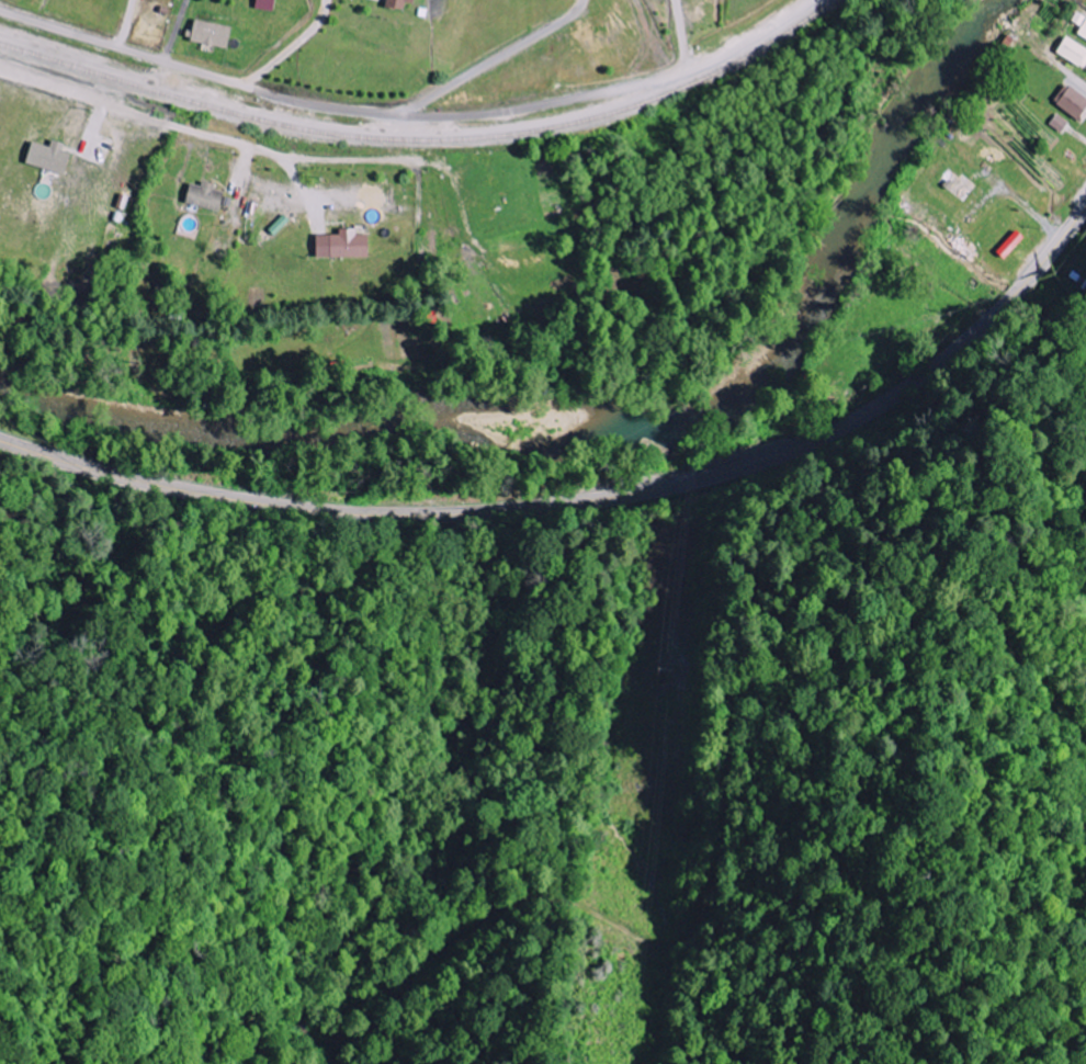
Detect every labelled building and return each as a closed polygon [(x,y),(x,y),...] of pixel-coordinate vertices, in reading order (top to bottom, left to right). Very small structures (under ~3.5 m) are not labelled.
[(256,10),(276,11),(277,0),(257,0),(256,10)] [(387,6),(406,11),(408,3),(416,5),(417,0),(389,0),(387,6)] [(1085,38),(1085,17),(1079,13),(1075,22),(1085,27),(1080,35),(1085,38)] [(230,49),(234,28),(194,20),(189,41),(230,49)] [(1085,69),(1085,47),(1069,37),(1059,54),(1085,69)] [(1085,123),(1085,97),(1069,84),(1056,102),(1085,123)] [(34,143),(29,166),(68,175),(73,154),(65,152),(67,144),(54,141),(53,147),(34,143)] [(228,191),(204,184),(203,187),(194,185),(188,204),(221,213),(228,191)] [(319,259),(372,258),(372,235),(358,236),(358,230),(342,230),(342,236),(319,236),(319,259)] [(1009,260),(1028,238),(1021,231),(1001,253),(1009,260)]
